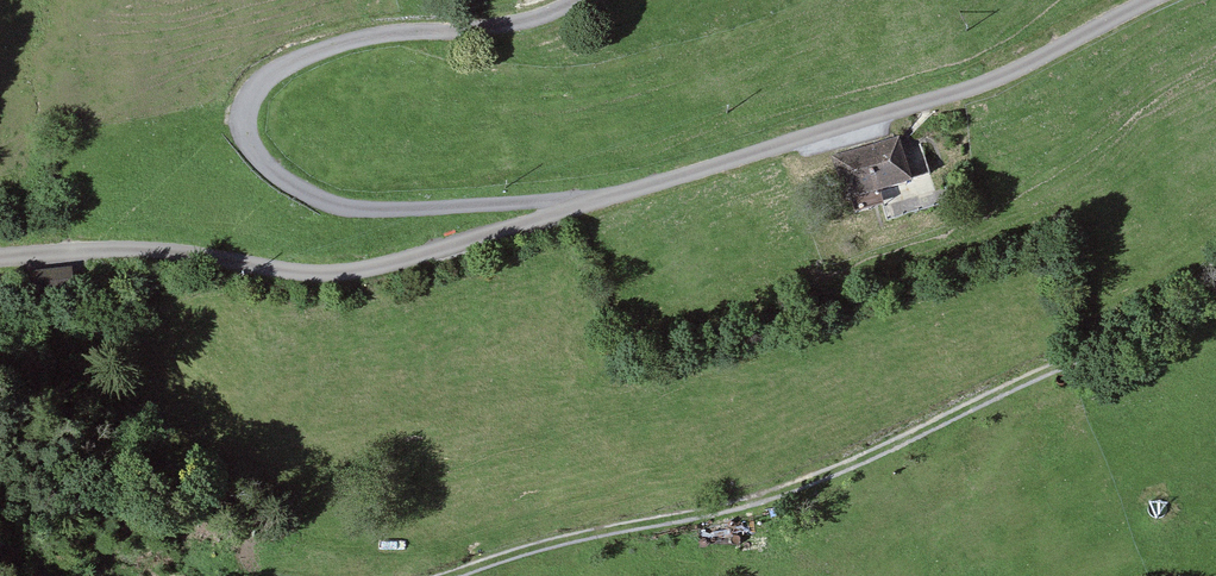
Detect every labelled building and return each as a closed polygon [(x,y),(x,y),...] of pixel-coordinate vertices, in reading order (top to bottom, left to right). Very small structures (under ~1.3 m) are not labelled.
[(899,138),(832,158),(845,203),(912,184),(899,138)] [(72,270),(26,274),(29,304),(75,300),(72,270)]
